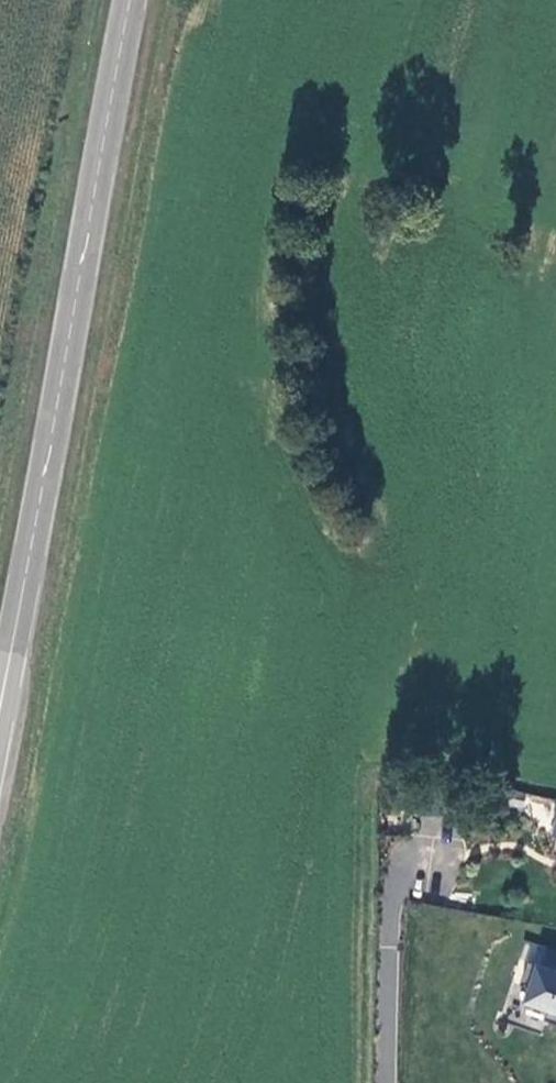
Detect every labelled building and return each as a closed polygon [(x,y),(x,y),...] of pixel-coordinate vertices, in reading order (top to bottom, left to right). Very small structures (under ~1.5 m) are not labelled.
[(541,1015),(538,1036),(555,1039),(555,1017),(541,1015)]
